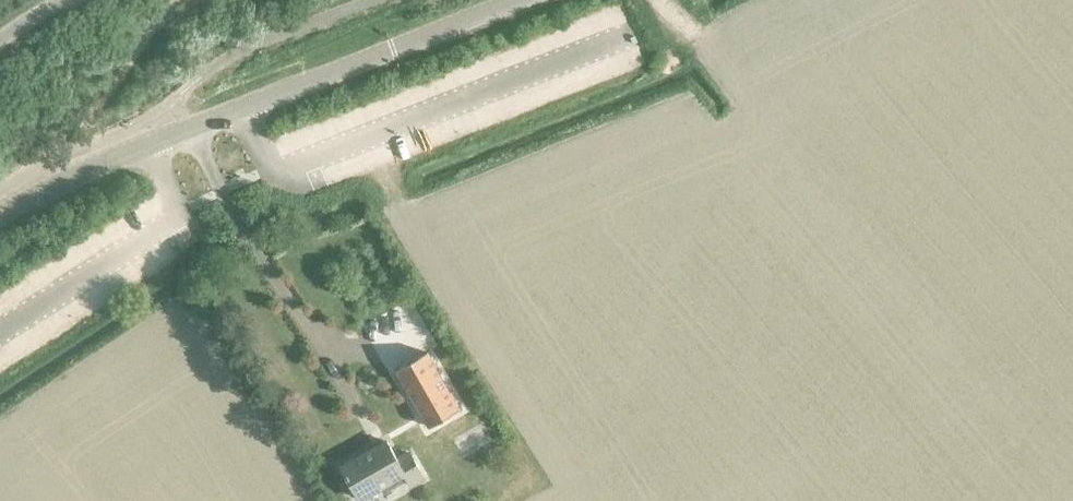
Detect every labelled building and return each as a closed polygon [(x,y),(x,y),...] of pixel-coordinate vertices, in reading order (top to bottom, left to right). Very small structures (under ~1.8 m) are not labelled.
[(428,355),(396,373),(429,430),(460,412),(428,355)] [(386,442),(342,467),(360,500),(380,488),(383,494),(406,481),(409,487),(424,478),(409,454),(397,461),(386,442)]
